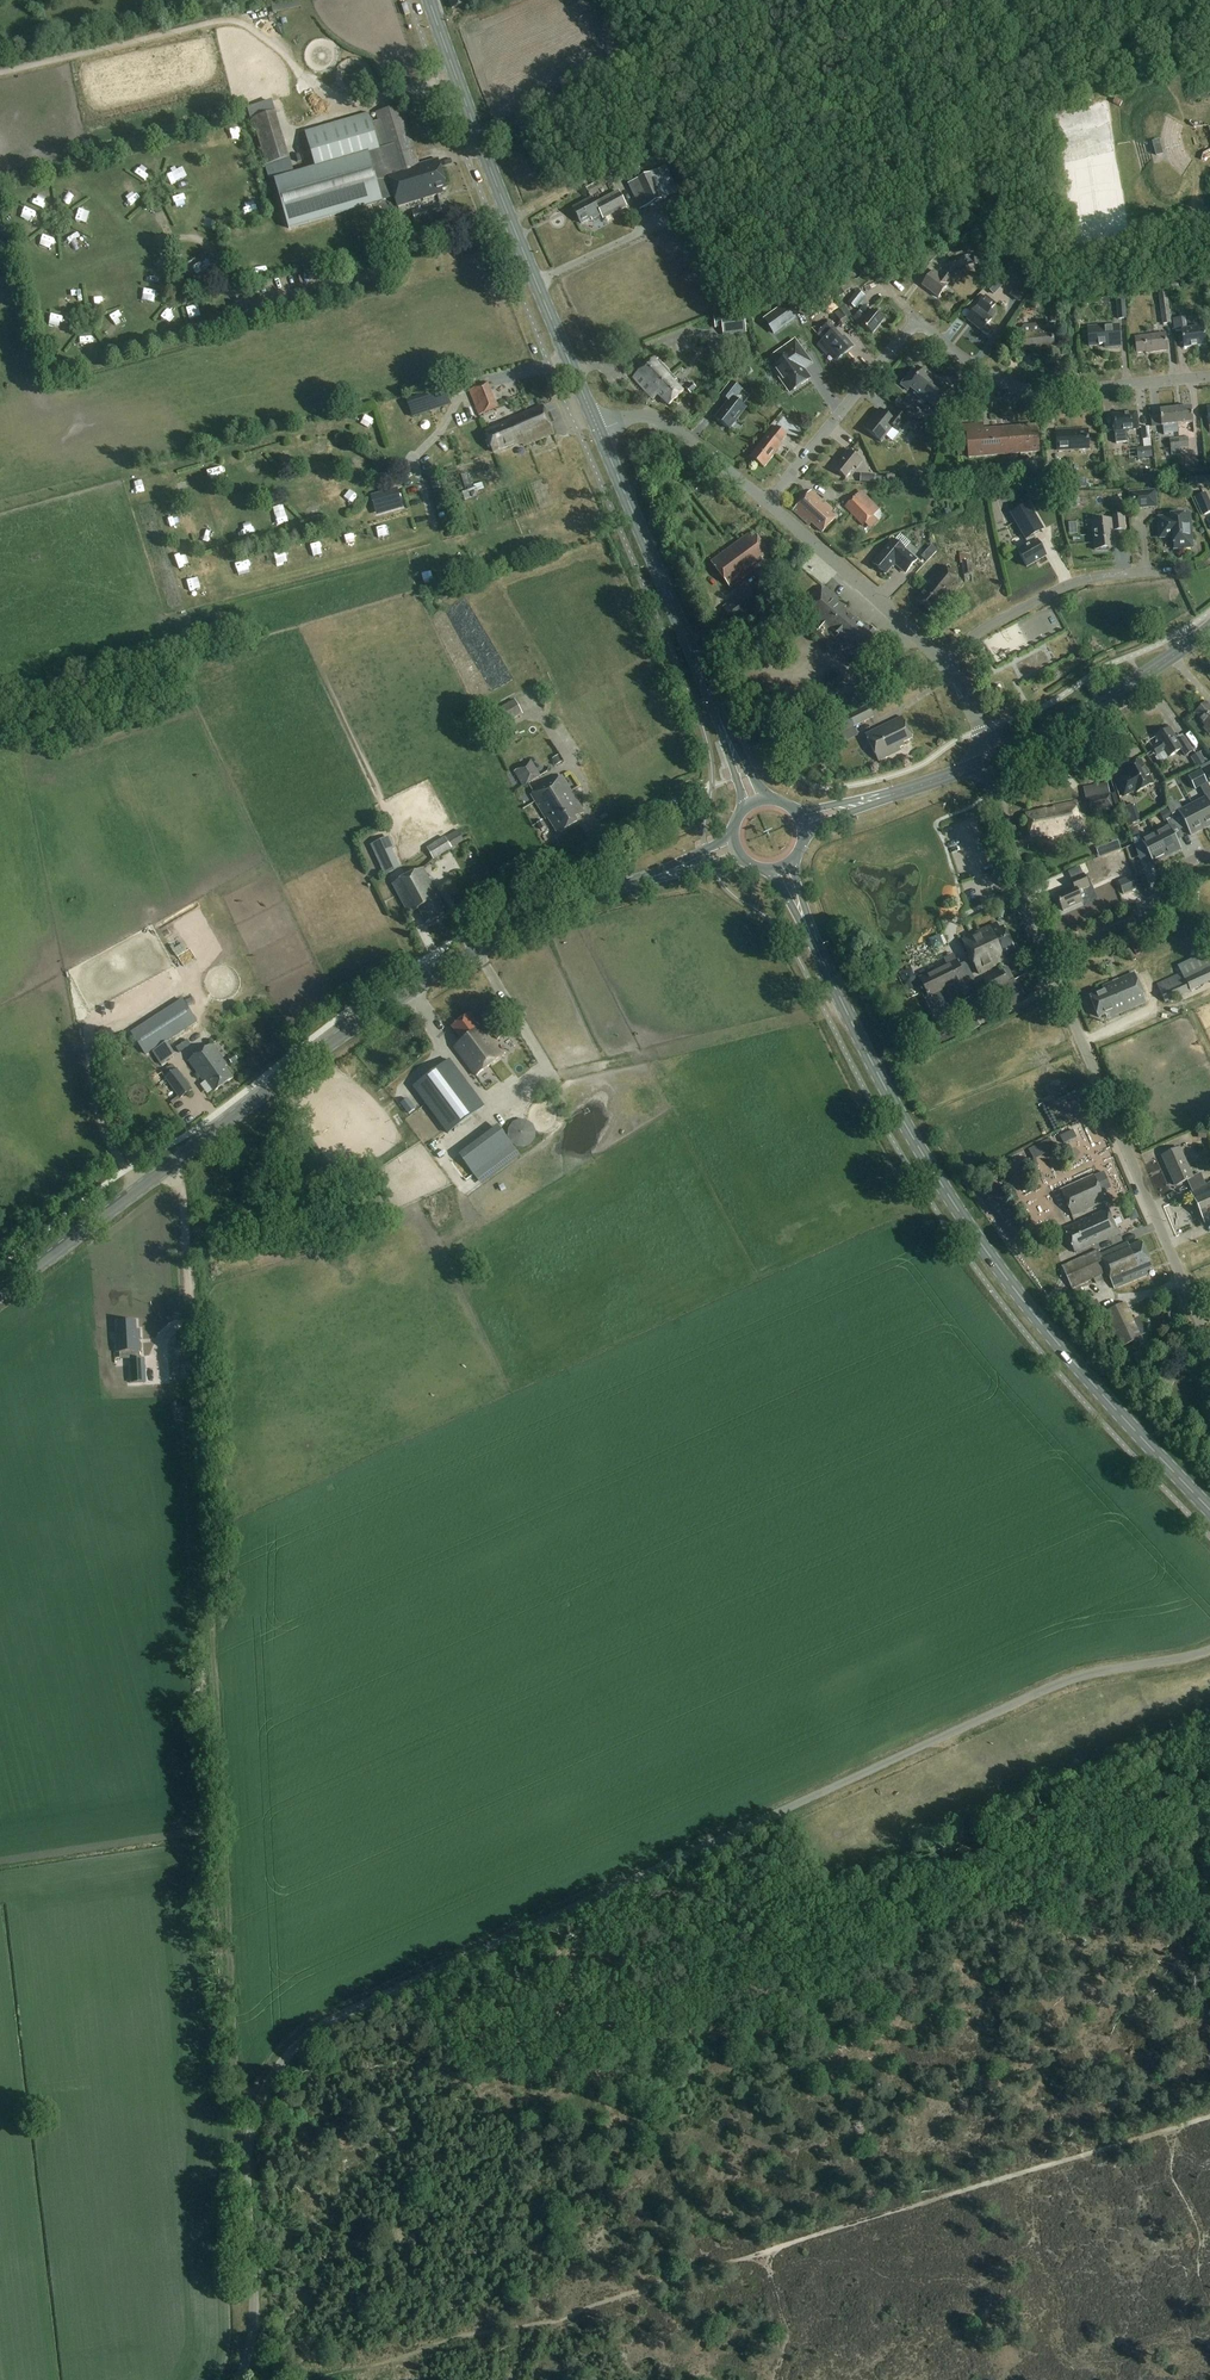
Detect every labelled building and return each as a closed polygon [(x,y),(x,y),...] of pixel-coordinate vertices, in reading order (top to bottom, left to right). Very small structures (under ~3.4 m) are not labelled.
[(467,1),(470,0),(446,0),(450,11),(469,4),(467,1)] [(295,97),(303,97),(303,87),(295,87),(295,97)] [(394,197),(397,207),(445,193),(444,191),(448,190),(440,160),(420,166),(402,107),(377,114),(379,121),(390,157),(394,173),(388,174),(394,197)] [(290,159),(276,113),(252,120),(266,167),(290,159)] [(369,115),(323,129),(306,134),(316,168),(275,181),(289,229),(394,197),(388,174),(394,173),(390,157),(379,121),(371,123),(369,115)] [(643,209),(678,193),(667,167),(656,172),(637,180),(631,182),(643,209)] [(121,201),(129,210),(138,203),(129,193),(121,201)] [(580,226),(590,221),(600,217),(602,220),(610,216),(625,208),(622,202),(617,193),(594,206),(591,200),(572,211),(580,226)] [(76,262),(76,253),(63,253),(63,262),(76,262)] [(988,256),(974,256),(976,265),(984,264),(996,276),(1003,270),(988,256)] [(966,257),(948,259),(950,269),(967,266),(966,257)] [(993,281),(999,287),(1000,288),(1018,270),(1011,263),(993,281)] [(197,285),(212,275),(207,268),(192,277),(197,285)] [(943,273),(939,277),(934,273),(923,287),(938,300),(948,288),(947,287),(952,280),(943,273)] [(1017,285),(1010,295),(1013,298),(1021,288),(1017,285)] [(70,307),(76,297),(65,291),(60,302),(70,307)] [(848,302),(855,308),(863,299),(856,293),(848,302)] [(1158,294),(1162,324),(1171,323),(1167,293),(1158,294)] [(986,295),(966,320),(982,333),(982,332),(986,335),(988,335),(991,331),(991,328),(988,326),(988,325),(993,319),(997,314),(992,310),(997,304),(986,295)] [(1125,301),(1116,302),(1118,320),(1126,319),(1125,301)] [(1049,304),(1051,322),(1060,321),(1059,303),(1049,304)] [(763,320),(774,335),(796,319),(785,304),(763,320)] [(834,312),(843,326),(847,323),(838,309),(834,312)] [(871,339),(883,325),(865,310),(853,323),(871,339)] [(744,313),(714,317),(716,330),(722,329),(724,339),(747,335),(744,313)] [(1184,331),(1183,318),(1174,319),(1176,332),(1182,331),(1185,349),(1207,346),(1205,328),(1184,331)] [(1022,326),(1023,336),(1024,353),(1054,350),(1052,333),(1040,334),(1040,326),(1037,324),(1022,326)] [(1104,345),(1104,348),(1121,347),(1119,325),(1088,327),(1089,347),(1104,345)] [(817,336),(822,342),(817,347),(826,357),(830,352),(837,360),(852,346),(846,338),(842,342),(828,326),(817,336)] [(1169,354),(1167,336),(1136,339),(1138,355),(1146,354),(1146,356),(1169,354)] [(798,362),(806,357),(795,342),(773,358),(778,365),(773,369),(791,393),(810,379),(798,362)] [(675,380),(654,358),(633,378),(654,400),(658,396),(668,407),(683,393),(672,382),(675,380)] [(910,389),(922,399),(937,380),(925,370),(920,375),(913,370),(901,385),(908,391),(910,389)] [(922,399),(918,403),(923,408),(927,403),(935,410),(950,390),(937,380),(922,399)] [(488,383),(469,391),(479,416),(498,409),(488,383)] [(685,389),(691,394),(696,388),(691,383),(685,389)] [(449,385),(406,399),(410,410),(452,395),(449,385)] [(731,432),(747,411),(735,402),(742,393),(732,385),(722,398),(729,404),(716,420),(731,432)] [(501,423),(501,424),(484,431),(493,454),(518,445),(518,447),(522,445),(523,447),(554,435),(542,405),(517,415),(518,416),(501,423)] [(908,406),(903,413),(907,416),(912,409),(908,406)] [(1176,411),(1177,427),(1192,425),(1191,409),(1176,411)] [(889,418),(879,411),(873,419),(874,419),(865,431),(881,444),(893,429),(900,435),(909,423),(894,411),(889,418)] [(1162,428),(1177,427),(1176,411),(1160,412),(1162,428)] [(943,413),(932,427),(941,432),(951,420),(943,413)] [(1128,443),(1126,432),(1138,431),(1137,415),(1113,417),(1114,433),(1115,433),(1116,444),(1128,443)] [(969,459),(1002,456),(1000,431),(983,433),(982,426),(954,428),(955,443),(968,442),(969,459)] [(788,436),(777,427),(769,437),(768,436),(750,459),(763,469),(781,446),(780,445),(788,436)] [(1149,427),(1141,428),(1142,440),(1150,439),(1149,427)] [(1000,431),(1002,456),(1039,453),(1037,428),(1000,431)] [(1057,452),(1089,451),(1088,432),(1057,433),(1057,452)] [(1188,438),(1179,439),(1179,448),(1189,447),(1188,438)] [(1170,440),(1171,449),(1179,448),(1179,439),(1170,440)] [(1143,448),(1136,449),(1137,459),(1152,457),(1151,447),(1143,448)] [(857,471),(862,464),(847,452),(840,460),(843,463),(834,474),(843,481),(854,468),(857,471)] [(1048,469),(1048,485),(1066,484),(1066,468),(1048,469)] [(861,474),(860,482),(875,484),(875,476),(861,474)] [(1189,485),(1209,484),(1209,476),(1188,477),(1189,485)] [(811,493),(793,512),(810,527),(812,525),(822,535),(835,521),(837,519),(831,514),(830,513),(831,512),(834,510),(826,502),(823,505),(822,503),(821,503),(821,502),(823,500),(812,491),(811,493)] [(858,495),(844,508),(845,508),(862,526),(863,527),(873,516),(868,511),(874,505),(873,503),(861,491),(861,492),(858,495)] [(378,498),(381,511),(402,506),(398,492),(378,498)] [(1153,509),(1151,492),(1134,494),(1135,510),(1153,509)] [(1209,514),(1209,505),(1206,495),(1196,499),(1204,517),(1209,514)] [(1043,532),(1028,506),(1010,516),(1029,548),(1018,555),(1026,569),(1045,558),(1033,537),(1043,532)] [(1165,519),(1162,519),(1162,525),(1159,528),(1159,537),(1163,540),(1173,539),(1175,551),(1191,550),(1190,542),(1192,541),(1190,515),(1165,517),(1165,519)] [(1124,531),(1123,516),(1111,518),(1112,522),(1092,524),(1095,552),(1114,550),(1112,533),(1124,531)] [(761,560),(768,554),(755,538),(752,541),(748,536),(711,564),(729,589),(756,569),(756,568),(763,562),(761,560)] [(906,574),(908,571),(916,562),(893,542),(873,565),(885,576),(895,565),(906,574)] [(345,552),(355,551),(354,543),(345,544),(345,552)] [(932,546),(927,551),(932,556),(932,557),(937,552),(936,550),(932,546)] [(970,555),(959,557),(960,563),(961,563),(963,577),(973,575),(970,555)] [(929,588),(916,603),(933,617),(940,609),(941,610),(962,585),(941,567),(926,585),(929,588)] [(198,588),(186,591),(189,604),(201,601),(198,588)] [(735,626),(762,605),(750,589),(722,609),(735,626)] [(824,589),(805,610),(820,623),(811,633),(835,654),(843,645),(847,649),(857,658),(874,639),(877,636),(867,627),(864,630),(844,611),(846,609),(824,589)] [(744,654),(766,638),(760,630),(738,646),(744,654)] [(993,662),(1024,651),(1017,631),(986,642),(993,662)] [(515,701),(495,712),(504,726),(523,715),(515,701)] [(1209,705),(1197,716),(1205,726),(1203,728),(1209,737),(1209,706),(1209,705)] [(832,723),(837,735),(874,718),(868,706),(832,723)] [(489,707),(477,713),(482,722),(493,716),(489,707)] [(902,746),(912,741),(901,719),(865,738),(879,765),(901,753),(900,751),(904,748),(902,746)] [(1157,757),(1164,752),(1168,759),(1181,751),(1185,758),(1192,753),(1184,739),(1178,743),(1170,730),(1156,739),(1159,744),(1152,748),(1157,757)] [(493,743),(497,752),(511,745),(507,736),(493,743)] [(841,742),(835,744),(838,752),(844,750),(841,742)] [(1200,752),(1191,757),(1195,766),(1197,765),(1199,768),(1206,763),(1200,752)] [(558,756),(552,759),(557,766),(563,762),(558,756)] [(1156,761),(1161,772),(1169,769),(1164,758),(1156,761)] [(1126,776),(1115,782),(1124,798),(1135,792),(1136,794),(1154,785),(1141,760),(1123,770),(1126,776)] [(531,761),(513,772),(523,787),(541,776),(531,761)] [(1205,780),(1201,771),(1192,776),(1189,777),(1195,790),(1207,783),(1205,780)] [(576,820),(586,814),(563,777),(532,796),(551,826),(553,825),(560,836),(579,824),(576,820)] [(1085,800),(1089,812),(1108,806),(1105,794),(1085,800)] [(1171,798),(1168,800),(1168,809),(1173,817),(1178,814),(1173,803),(1171,798)] [(1205,830),(1209,827),(1209,805),(1207,799),(1193,806),(1205,830)] [(1048,841),(1081,833),(1075,804),(1025,815),(1031,839),(1047,835),(1048,841)] [(1205,830),(1193,806),(1178,814),(1184,824),(1191,837),(1205,830)] [(1160,813),(1164,822),(1166,821),(1173,818),(1173,817),(1168,809),(1160,813)] [(1138,813),(1128,816),(1131,825),(1141,822),(1138,813)] [(1178,814),(1173,817),(1173,818),(1178,827),(1184,824),(1178,814)] [(1173,818),(1166,821),(1169,827),(1172,832),(1179,829),(1178,827),(1173,818)] [(537,824),(540,830),(546,827),(542,821),(537,824)] [(1137,827),(1129,829),(1131,837),(1136,836),(1138,833),(1137,827)] [(1169,827),(1155,835),(1168,858),(1181,851),(1172,832),(1169,827)] [(458,830),(427,849),(434,860),(464,842),(458,830)] [(1168,858),(1155,835),(1141,842),(1154,866),(1168,858)] [(390,837),(370,846),(384,877),(400,870),(392,852),(395,850),(390,837)] [(445,910),(423,870),(393,886),(409,917),(419,911),(427,925),(444,916),(442,912),(445,910)] [(1118,881),(1123,895),(1140,889),(1135,875),(1118,881)] [(1079,893),(1091,888),(1086,876),(1072,882),(1075,888),(1056,896),(1063,912),(1083,904),(1079,893)] [(1180,912),(1152,926),(1152,928),(1155,932),(1158,931),(1166,927),(1185,917),(1182,911),(1180,912)] [(992,951),(999,965),(1006,962),(1004,957),(1015,951),(1004,929),(998,932),(995,926),(979,933),(986,947),(987,947),(988,950),(987,950),(989,952),(992,951)] [(979,975),(999,965),(992,951),(989,952),(987,950),(988,950),(987,947),(986,947),(979,933),(962,941),(979,975)] [(1156,985),(1166,1005),(1209,984),(1209,951),(1179,966),(1180,969),(1182,973),(1156,985)] [(971,995),(966,985),(975,981),(966,962),(958,966),(956,962),(955,962),(953,957),(945,961),(947,966),(920,979),(929,998),(925,1000),(936,1024),(969,1009),(964,998),(971,995)] [(1008,984),(1001,971),(984,981),(990,993),(988,994),(998,1014),(1023,1001),(1013,981),(1008,984)] [(1107,1020),(1145,1004),(1133,975),(1102,988),(1104,993),(1089,999),(1098,1019),(1105,1016),(1107,1020)] [(184,1000),(134,1033),(147,1056),(153,1052),(167,1043),(197,1023),(184,1000)] [(454,1049),(473,1077),(503,1055),(483,1027),(479,1029),(468,1015),(451,1028),(462,1043),(454,1049)] [(498,1016),(485,1025),(497,1041),(509,1032),(498,1016)] [(963,1027),(966,1034),(980,1027),(976,1020),(963,1027)] [(167,1043),(153,1052),(161,1064),(170,1059),(175,1055),(173,1052),(167,1043)] [(104,1059),(114,1057),(112,1045),(101,1047),(104,1059)] [(229,1067),(214,1046),(191,1063),(206,1083),(208,1082),(215,1092),(233,1079),(226,1069),(229,1067)] [(233,1055),(228,1059),(231,1064),(237,1061),(233,1055)] [(448,1062),(412,1088),(446,1135),(482,1109),(448,1062)] [(180,1099),(192,1090),(177,1069),(164,1078),(180,1099)] [(412,1105),(405,1110),(409,1114),(415,1110),(412,1105)] [(510,1127),(508,1132),(508,1136),(510,1141),(513,1144),(517,1147),(522,1148),(526,1147),(530,1144),(533,1141),(535,1136),(535,1132),(533,1127),(530,1124),(526,1121),(522,1121),(517,1121),(513,1124),(510,1127)] [(498,1126),(459,1155),(474,1175),(478,1181),(517,1152),(513,1146),(498,1126)] [(1073,1130),(1060,1136),(1061,1138),(1064,1144),(1077,1138),(1074,1132),(1073,1130)] [(1198,1131),(1198,1139),(1207,1139),(1207,1132),(1198,1131)] [(1028,1150),(1034,1160),(1055,1149),(1050,1139),(1028,1150)] [(1183,1152),(1191,1170),(1200,1166),(1193,1148),(1183,1152)] [(1161,1158),(1175,1188),(1186,1182),(1191,1193),(1189,1194),(1203,1225),(1209,1222),(1209,1185),(1205,1187),(1199,1176),(1192,1179),(1179,1150),(1161,1158)] [(1086,1162),(1087,1175),(1114,1171),(1112,1158),(1086,1162)] [(1204,1174),(1209,1172),(1209,1170),(1207,1159),(1200,1161),(1204,1174)] [(1104,1173),(1093,1178),(1059,1194),(1072,1220),(1105,1204),(1100,1194),(1111,1189),(1104,1173)] [(1088,1253),(1120,1238),(1117,1230),(1114,1231),(1111,1224),(1112,1223),(1108,1213),(1077,1227),(1076,1225),(1063,1231),(1074,1256),(1085,1251),(1088,1253)] [(1199,1239),(1202,1245),(1209,1241),(1209,1234),(1199,1239)] [(1073,1290),(1106,1275),(1114,1291),(1147,1276),(1145,1273),(1152,1270),(1140,1244),(1128,1249),(1126,1246),(1113,1251),(1112,1250),(1101,1255),(1099,1250),(1062,1267),(1073,1290)] [(1143,1339),(1126,1303),(1106,1313),(1122,1348),(1143,1339)] [(137,1321),(119,1321),(119,1331),(119,1339),(117,1339),(117,1352),(131,1352),(131,1359),(131,1383),(144,1382),(144,1358),(139,1359),(139,1351),(141,1351),(141,1330),(138,1330),(137,1321)]
